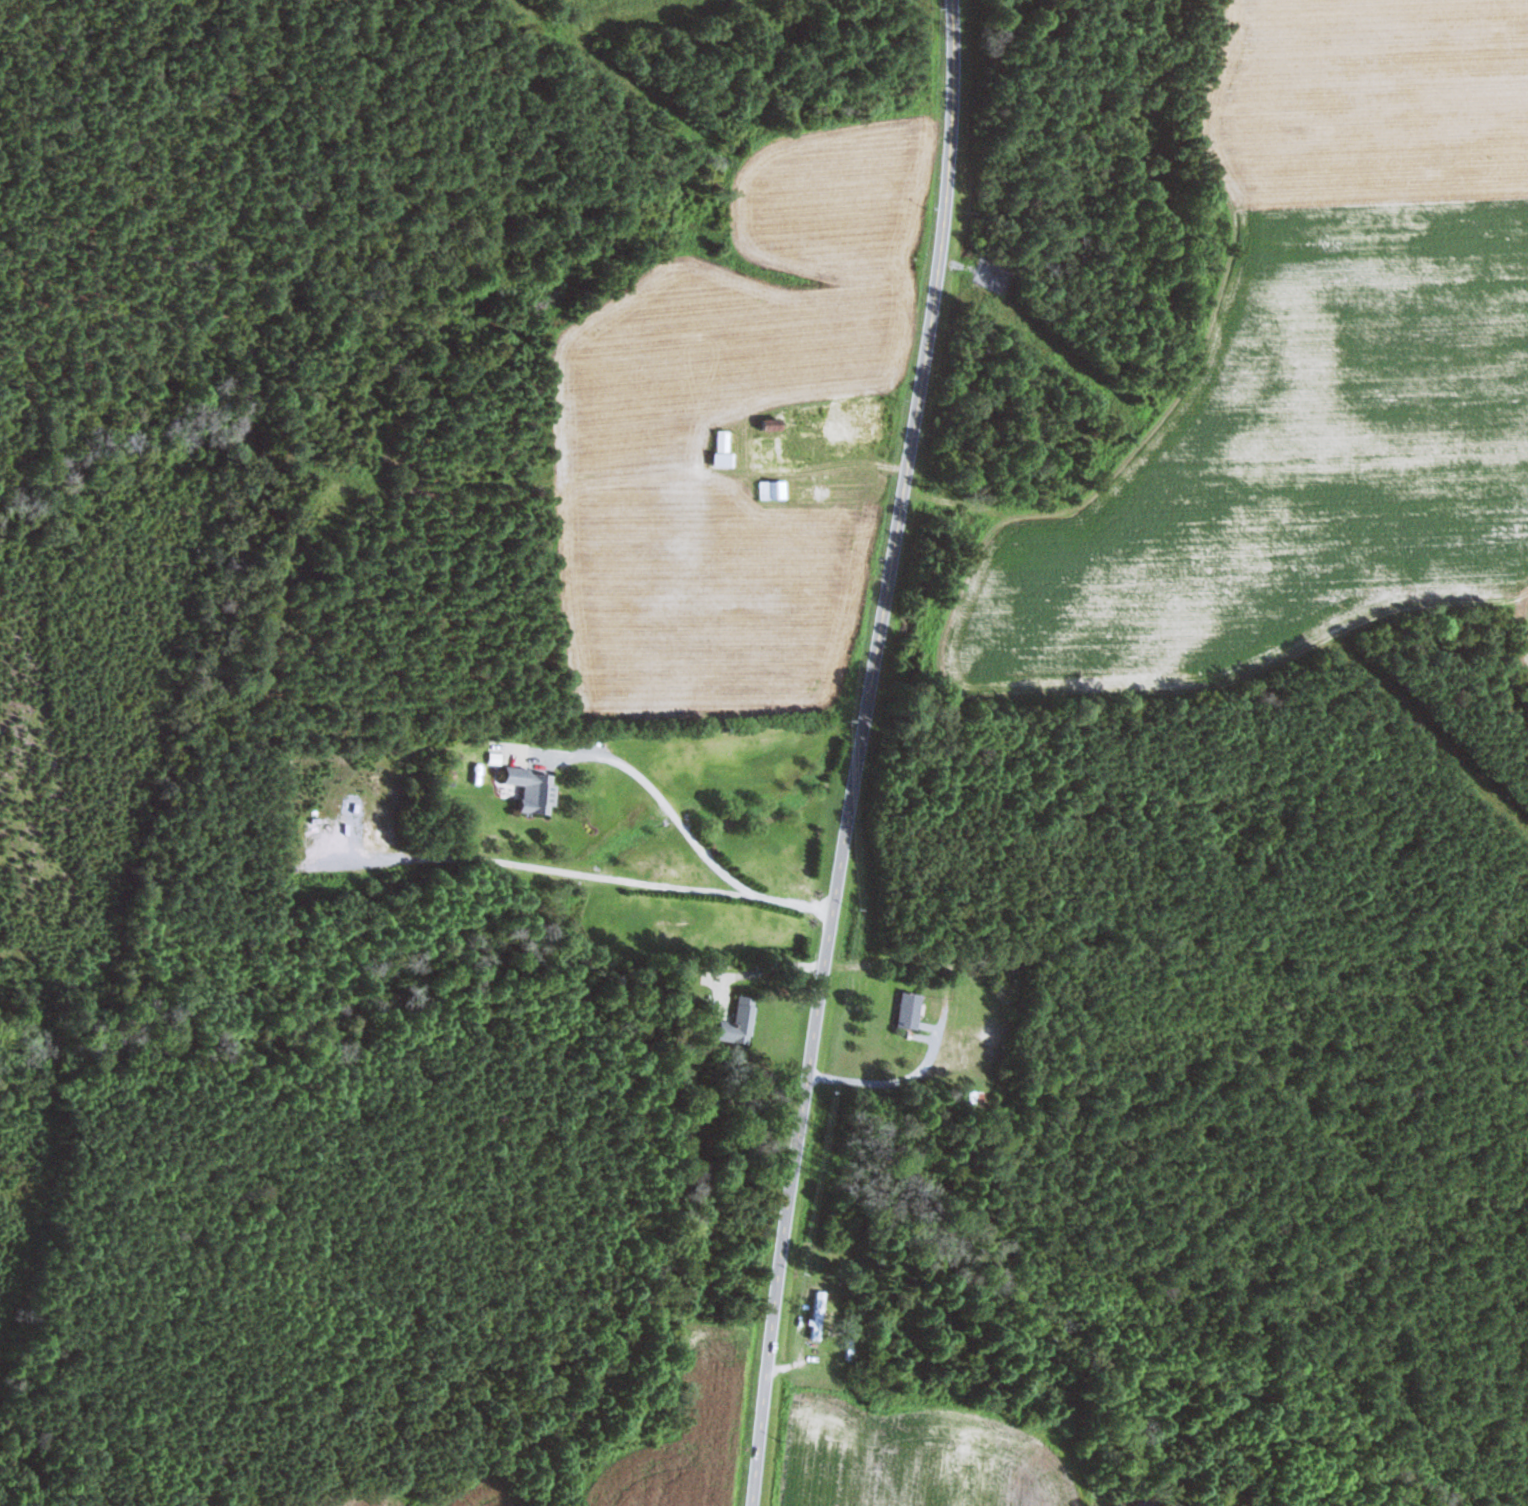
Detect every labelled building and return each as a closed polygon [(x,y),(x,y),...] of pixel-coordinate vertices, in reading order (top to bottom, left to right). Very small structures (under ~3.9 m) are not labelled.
[(733,430),(716,430),(716,467),(733,467),(733,430)] [(522,812),(554,815),(559,774),(504,768),(503,784),(525,786),(522,812)] [(924,995),(903,993),(899,1028),(920,1030),(924,995)] [(736,1024),(722,1022),(719,1041),(752,1045),(758,998),(739,996),(736,1024)]
